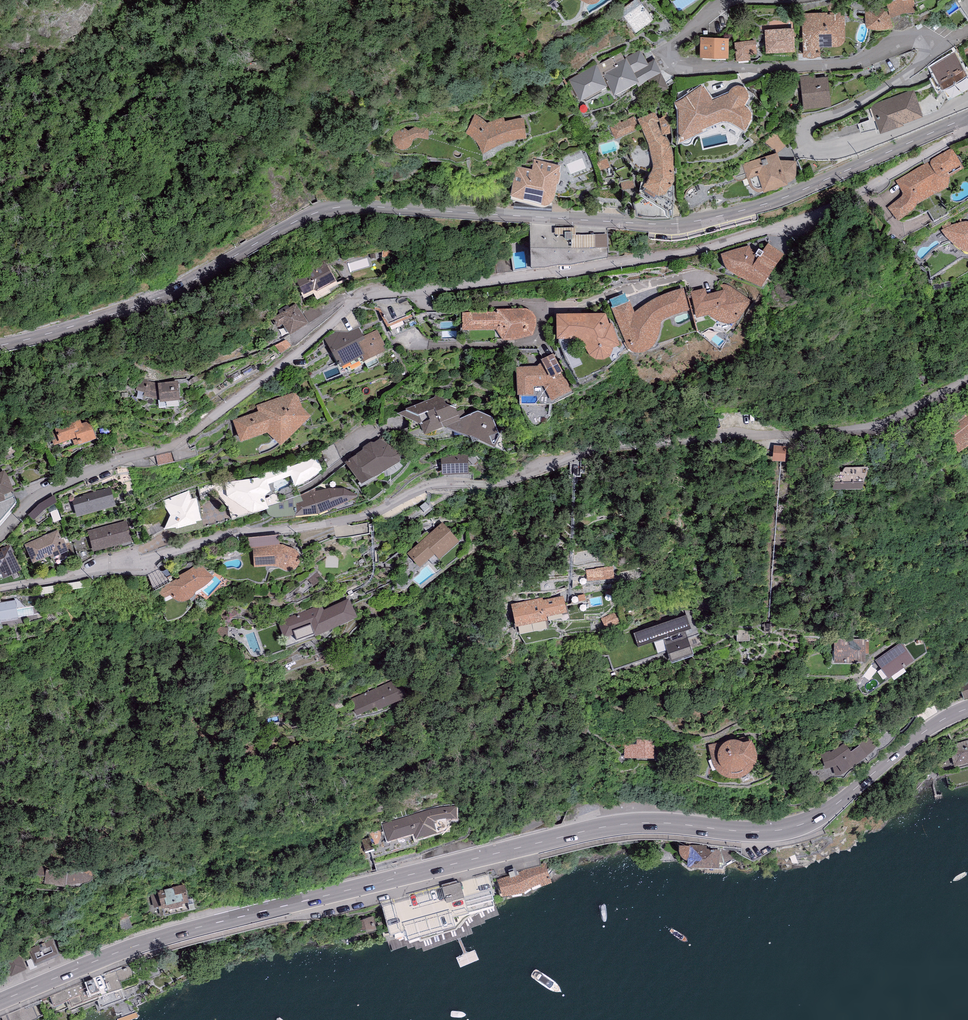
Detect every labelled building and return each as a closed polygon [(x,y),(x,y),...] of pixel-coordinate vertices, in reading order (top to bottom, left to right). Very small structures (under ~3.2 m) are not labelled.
[(619,11),(635,32),(654,18),(640,0),(633,0),(619,11)] [(865,10),(866,26),(868,27),(870,27),(875,27),(880,27),(883,27),(887,27),(889,26),(892,25),(893,24),(891,16),(900,12),(902,12),(904,11),(906,11),(907,11),(915,11),(914,0),(893,0),(891,1),(890,2),(888,3),(888,5),(887,7),(865,10)] [(962,7),(960,7),(967,19),(967,0),(957,0),(962,7)] [(845,11),(802,13),(803,56),(806,56),(808,57),(811,57),(814,57),(816,56),(818,56),(821,56),(820,47),(838,46),(839,46),(840,45),(842,45),(843,44),(844,42),(845,40),(845,38),(845,35),(845,11)] [(794,27),(765,29),(766,52),(795,50),(794,27)] [(729,37),(700,37),(700,56),(729,57),(729,37)] [(756,40),(734,42),(736,60),(750,59),(750,50),(757,50),(756,40)] [(648,63),(640,49),(624,57),(621,51),(614,55),(614,56),(612,57),(597,65),(603,75),(604,75),(614,94),(636,82),(638,85),(647,80),(654,94),(669,87),(655,59),(648,63)] [(955,52),(931,67),(936,76),(932,79),(938,89),(943,86),(944,88),(967,73),(955,52)] [(603,75),(597,65),(570,79),(581,100),(608,85),(603,75)] [(816,75),(800,76),(803,108),(831,105),(828,76),(816,77),(816,75)] [(682,99),(675,101),(679,109),(680,140),(703,131),(702,129),(717,123),(721,121),(724,120),(726,120),(728,120),(731,122),(744,130),(748,123),(750,120),(751,118),(751,116),(751,113),(750,112),(750,110),(748,107),(744,105),(747,101),(748,99),(748,97),(748,96),(748,94),(748,92),(747,90),(746,88),(745,87),(743,86),(742,86),(739,85),(738,85),(736,86),(735,86),(733,87),(732,88),(731,89),(728,93),(713,100),(705,87),(703,88),(702,85),(682,99)] [(914,89),(870,105),(881,132),(904,124),(903,122),(923,114),(914,89)] [(655,110),(638,118),(648,142),(648,143),(649,145),(650,147),(653,161),(653,164),(653,167),(652,169),(651,171),(649,173),(650,174),(642,185),(645,187),(658,195),(659,195),(666,194),(672,183),(674,179),(674,159),(674,156),(673,152),(672,148),(671,145),(670,144),(670,143),(670,142),(669,140),(667,138),(666,137),(664,136),(663,136),(657,122),(659,121),(655,110)] [(526,137),(524,117),(521,118),(518,118),(515,118),(511,119),(508,120),(505,121),(504,117),(487,122),(485,121),(480,117),(478,116),(475,115),(468,129),(466,133),(468,134),(471,135),(473,137),(476,141),(478,144),(480,147),(481,150),(483,153),(485,152),(490,149),(494,147),(498,145),(503,143),(509,141),(514,139),(519,138),(524,138),(526,137)] [(659,118),(662,134),(672,133),(668,115),(659,118)] [(620,120),(609,125),(615,139),(639,128),(634,116),(621,122),(620,120)] [(904,195),(902,198),(890,208),(898,220),(910,212),(914,208),(916,205),(947,187),(949,177),(947,173),(961,165),(952,151),(897,181),(903,191),(904,195)] [(777,152),(742,165),(750,184),(751,187),(751,188),(753,189),(756,190),(758,191),(759,191),(764,189),(764,190),(788,181),(787,180),(791,179),(794,177),(795,175),(796,174),(796,161),(784,160),(781,161),(777,152)] [(561,165),(534,159),(532,169),(520,166),(517,167),(515,170),(510,193),(541,200),(544,200),(547,200),(549,199),(551,199),(553,197),(554,195),(557,183),(559,183),(561,172),(559,172),(561,165)] [(674,186),(672,183),(666,194),(659,195),(658,195),(655,200),(642,192),(640,194),(639,194),(634,203),(637,215),(654,217),(672,215),(674,205),(674,186)] [(658,195),(645,187),(642,191),(642,192),(655,200),(658,195)] [(555,225),(530,224),(531,273),(545,272),(559,270),(571,270),(608,262),(608,237),(576,237),(576,229),(555,230),(555,225)] [(943,231),(950,240),(957,247),(962,251),(967,253),(967,225),(967,224),(961,225),(952,227),(943,231)] [(784,255),(768,244),(762,253),(759,251),(757,254),(750,250),(750,246),(720,256),(724,265),(727,271),(762,289),(784,255)] [(336,283),(326,262),(295,277),(304,297),(314,292),(317,293),(336,283)] [(705,289),(690,293),(697,319),(709,316),(711,318),(714,321),(720,323),(723,324),(728,325),(731,325),(736,324),(738,322),(740,319),(742,317),(752,301),(732,288),(729,286),(724,285),(725,291),(707,295),(705,289)] [(689,313),(684,289),(682,289),(680,290),(678,290),(676,291),(672,292),(669,294),(664,295),(661,297),(658,298),(654,300),(650,302),(647,304),(643,307),(639,309),(636,312),(634,313),(630,301),(611,308),(626,345),(627,348),(629,351),(631,353),(633,354),(635,356),(637,356),(639,356),(643,356),(645,355),(646,355),(648,354),(650,351),(653,349),(655,345),(657,341),(658,337),(660,333),(660,330),(660,326),(661,324),(663,322),(666,320),(671,318),(677,316),(686,314),(689,313)] [(309,326),(296,304),(272,319),(278,329),(283,326),(290,338),(309,326)] [(499,312),(462,313),(462,333),(496,332),(502,343),(513,342),(533,337),(536,327),(536,319),(533,313),(526,310),(499,310),(499,312)] [(413,314),(387,325),(394,339),(419,327),(413,314)] [(606,315),(556,316),(557,340),(584,339),(586,343),(586,351),(589,356),(596,360),(603,361),(610,357),(613,350),(613,349),(620,346),(612,325),(609,326),(606,315)] [(365,341),(363,337),(359,329),(347,333),(336,332),(324,339),(340,370),(361,359),(365,357),(358,344),(365,341)] [(365,357),(361,359),(363,364),(385,353),(383,348),(385,346),(377,330),(363,337),(365,341),(358,344),(365,357)] [(554,354),(541,361),(542,364),(537,367),(516,368),(517,397),(534,395),(534,387),(543,386),(552,402),(572,391),(554,354)] [(180,403),(178,382),(158,384),(146,381),(147,379),(142,378),(137,385),(137,391),(144,393),(143,397),(159,402),(159,405),(180,403)] [(296,392),(256,406),(258,412),(233,421),(240,444),(268,435),(281,449),(310,419),(302,409),(296,392)] [(460,420),(456,410),(446,406),(443,395),(406,410),(407,412),(398,416),(420,426),(425,436),(445,429),(461,422),(460,420)] [(940,433),(958,455),(967,447),(967,413),(967,412),(940,433)] [(461,422),(445,429),(469,441),(470,439),(479,442),(478,444),(494,450),(500,439),(493,419),(478,413),(460,420),(461,422)] [(75,420),(49,428),(55,446),(60,445),(77,440),(79,448),(96,442),(90,422),(77,426),(75,420)] [(357,456),(345,463),(362,487),(369,484),(400,464),(400,456),(379,439),(374,444),(371,443),(363,447),(363,451),(356,455),(357,456)] [(786,448),(774,447),(773,462),(785,463),(786,448)] [(468,454),(441,455),(442,478),(469,477),(468,454)] [(316,458),(290,467),(289,464),(262,474),(263,478),(265,483),(269,486),(290,476),(294,487),(307,482),(314,478),(322,471),(316,458)] [(843,474),(833,474),(833,494),(862,495),(868,469),(846,468),(845,470),(844,472),(843,474)] [(16,504),(11,496),(14,495),(4,472),(0,474),(0,525),(16,504)] [(240,481),(225,482),(227,498),(253,517),(266,514),(269,513),(268,509),(265,497),(271,492),(269,486),(265,483),(263,478),(247,479),(240,481)] [(83,497),(72,500),(77,519),(116,509),(110,488),(83,496),(83,497)] [(301,496),(268,509),(269,513),(266,514),(267,516),(269,518),(271,520),(274,520),(295,518),(309,518),(319,518),(344,505),(357,499),(357,496),(344,489),(330,488),(310,493),(301,496)] [(30,512),(53,495),(50,491),(27,508),(30,512)] [(189,491),(162,502),(170,516),(164,531),(178,537),(204,532),(197,499),(193,500),(189,491)] [(126,521),(87,531),(93,552),(132,542),(126,521)] [(443,527),(410,555),(421,568),(435,556),(439,561),(458,544),(443,527)] [(58,531),(24,545),(33,565),(51,558),(52,560),(69,553),(63,540),(62,541),(58,531)] [(279,537),(249,539),(250,551),(253,551),(255,568),(275,566),(287,571),(291,570),(295,568),(298,564),(298,560),(297,556),(295,552),(279,546),(279,537)] [(9,545),(0,549),(2,552),(0,553),(0,574),(3,581),(21,573),(9,545)] [(200,566),(159,590),(164,598),(172,594),(181,602),(186,602),(191,599),(195,593),(205,587),(212,579),(200,566)] [(616,579),(615,567),(589,569),(590,580),(616,579)] [(541,600),(512,606),(518,633),(546,627),(544,618),(565,613),(562,599),(542,603),(541,600)] [(0,603),(0,620),(13,618),(10,601),(0,603)] [(321,606),(279,622),(285,638),(315,626),(318,634),(355,620),(348,602),(323,612),(321,606)] [(619,623),(614,614),(603,619),(607,629),(619,623)] [(686,617),(635,635),(639,648),(614,657),(618,669),(666,653),(670,665),(694,657),(685,632),(691,630),(686,617)] [(227,629),(219,628),(218,636),(226,638),(227,629)] [(847,641),(834,640),(835,664),(865,663),(865,654),(865,641),(847,641)] [(901,644),(876,662),(889,681),(914,662),(901,644)] [(958,684),(964,698),(967,696),(967,680),(958,684)] [(397,681),(351,702),(357,715),(377,707),(378,710),(405,698),(397,681)] [(744,735),(704,743),(709,767),(719,776),(739,772),(749,759),(744,735)] [(858,745),(859,747),(867,756),(873,752),(877,747),(868,738),(858,745)] [(948,745),(954,766),(967,762),(967,739),(948,745)] [(830,752),(821,755),(826,771),(833,769),(835,776),(843,776),(868,758),(867,756),(859,747),(851,754),(844,743),(831,753),(830,752)] [(652,744),(627,744),(626,758),(652,759),(652,744)] [(432,807),(378,824),(384,844),(435,828),(435,820),(452,820),(452,807),(432,807)] [(721,847),(686,846),(685,868),(720,869),(721,847)] [(542,865),(495,878),(501,899),(548,886),(542,865)] [(67,874),(33,868),(32,874),(46,876),(45,884),(64,886),(88,882),(91,878),(89,868),(79,872),(67,874)] [(482,876),(389,904),(400,942),(494,914),(482,876)] [(180,890),(152,897),(154,908),(162,906),(164,914),(185,909),(180,890)] [(49,937),(26,945),(33,963),(56,954),(49,937)] [(0,958),(0,964),(6,976),(24,968),(16,951),(0,958)] [(128,965),(54,994),(62,1014),(136,984),(128,965)] [(3,1019),(40,1019),(34,1006),(3,1019)]
